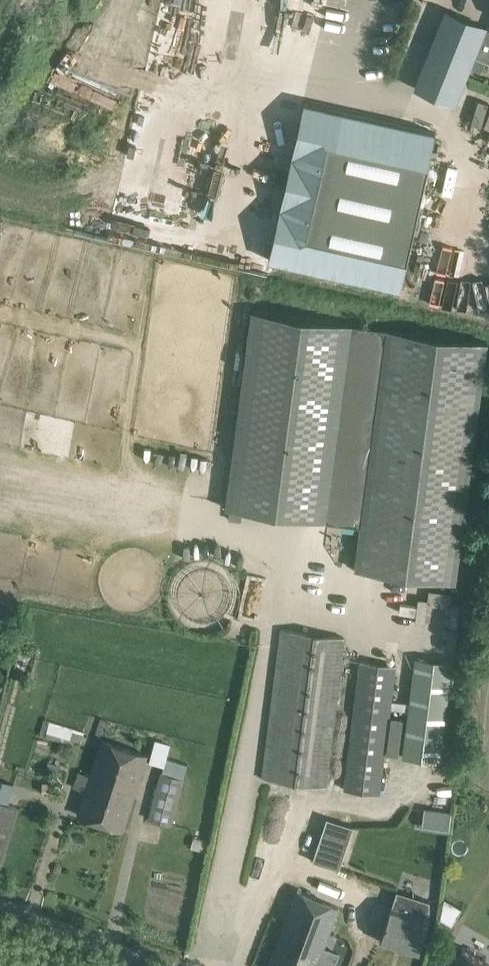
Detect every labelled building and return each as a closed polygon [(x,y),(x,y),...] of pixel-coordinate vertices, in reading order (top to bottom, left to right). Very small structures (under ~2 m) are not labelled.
[(439,29),(423,68),(415,88),(454,104),(469,67),(481,72),(485,60),(488,62),(488,28),(485,27),(486,26),(446,11),(439,29)] [(400,289),(435,135),(305,105),(270,259),(400,289)] [(474,124),(488,126),(488,106),(477,105),(474,124)] [(488,342),(252,311),(225,508),(360,526),(354,569),(457,582),(488,342)] [(280,628),(261,779),(325,787),(343,636),(280,628)] [(416,658),(403,757),(439,761),(452,662),(416,658)] [(361,661),(345,789),(380,794),(390,710),(396,666),(361,661)] [(72,738),(74,730),(84,732),(87,723),(47,712),(42,730),(72,738)] [(391,719),(386,756),(399,757),(403,720),(391,719)] [(149,819),(171,824),(187,763),(167,757),(171,744),(156,740),(150,762),(164,766),(162,773),(161,772),(149,819)] [(103,741),(90,778),(134,792),(146,755),(103,741)] [(128,810),(134,792),(90,778),(76,773),(72,787),(86,791),(78,815),(122,829),(128,810)] [(15,807),(7,804),(14,784),(0,780),(0,859),(15,807)] [(425,826),(452,829),(454,809),(426,806),(425,826)] [(326,817),(312,861),(337,869),(351,825),(326,817)] [(265,822),(259,856),(283,860),(290,827),(265,822)] [(336,905),(295,890),(269,965),(316,965),(336,905)] [(396,890),(380,941),(419,953),(430,918),(430,901),(396,890)] [(444,898),(440,918),(452,925),(462,908),(444,898)] [(485,961),(486,959),(463,946),(455,958),(449,955),(442,965),(488,965),(488,964),(485,961)]
